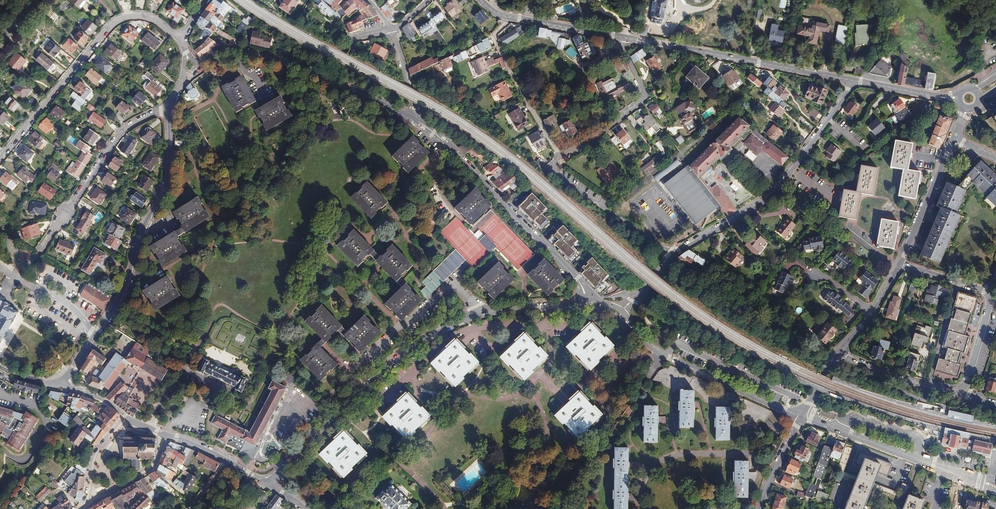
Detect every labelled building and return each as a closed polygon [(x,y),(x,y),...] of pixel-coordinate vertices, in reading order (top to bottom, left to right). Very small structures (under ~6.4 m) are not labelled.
[(84,0),(72,0),(71,1),(78,7),(79,6),(81,8),(86,2),(84,0)] [(211,4),(226,14),(228,11),(234,15),(237,11),(224,2),(221,4),(215,0),(213,0),(211,4)] [(300,0),(284,0),(279,8),(290,15),(300,0)] [(328,7),(334,12),(335,13),(336,12),(341,8),(346,14),(348,16),(349,16),(354,11),(354,10),(357,8),(359,12),(361,11),(368,5),(361,0),(350,0),(341,8),(338,5),(342,0),(335,0),(328,7)] [(379,8),(388,18),(392,15),(387,9),(389,7),(390,8),(397,2),(395,0),(388,0),(379,8)] [(447,4),(448,6),(445,8),(452,17),(461,10),(453,0),(450,3),(449,2),(447,4)] [(654,16),(652,16),(651,22),(661,24),(662,18),(664,18),(667,0),(657,0),(654,16)] [(330,16),(332,14),(342,22),(342,21),(342,19),(343,17),(346,14),(341,8),(336,12),(335,13),(334,12),(328,7),(322,2),(318,6),(330,16)] [(180,14),(183,10),(173,3),(167,11),(175,17),(173,20),(177,24),(183,16),(180,14)] [(214,16),(222,21),(226,14),(211,4),(205,10),(214,16)] [(359,17),(362,21),(367,19),(367,20),(369,19),(370,19),(374,17),(378,15),(375,10),(370,4),(368,5),(361,11),(363,15),(359,17)] [(201,17),(210,23),(217,28),(220,29),(224,23),(222,21),(214,16),(205,10),(201,17)] [(481,25),(488,18),(482,10),(474,17),(481,25)] [(441,11),(432,18),(436,24),(446,17),(441,11)] [(342,21),(342,22),(342,24),(346,21),(351,19),(351,18),(349,16),(348,16),(346,14),(343,17),(342,19),(342,21)] [(243,22),(247,25),(253,20),(249,16),(246,19),(245,19),(243,22)] [(206,29),(207,29),(206,28),(210,23),(201,17),(200,17),(197,23),(204,28),(206,29)] [(351,22),(346,24),(349,33),(357,31),(356,30),(356,27),(358,27),(359,30),(365,28),(362,21),(359,17),(355,20),(355,21),(351,22)] [(82,27),(90,34),(97,26),(88,19),(82,27)] [(438,30),(431,21),(429,22),(418,29),(422,35),(428,32),(430,35),(438,30)] [(800,26),(799,26),(798,33),(810,36),(808,42),(816,43),(819,29),(828,31),(829,24),(813,21),(812,28),(802,26),(800,26)] [(247,25),(243,22),(237,30),(241,34),(247,25)] [(207,29),(212,33),(214,31),(230,40),(229,45),(233,46),(233,44),(237,44),(238,43),(236,39),(234,38),(220,29),(217,28),(210,23),(206,28),(207,29)] [(409,23),(402,28),(407,40),(411,38),(413,41),(414,42),(416,41),(417,39),(416,36),(417,35),(409,23)] [(778,29),(778,25),(772,24),(769,39),(782,42),(784,30),(778,29)] [(867,24),(856,25),(856,33),(857,33),(858,35),(857,35),(857,45),(863,44),(863,46),(868,46),(867,33),(868,33),(867,24)] [(534,28),(522,25),(516,29),(500,39),(498,40),(502,47),(534,28)] [(844,44),(847,26),(839,25),(836,42),(844,44)] [(129,26),(123,34),(132,42),(138,34),(129,26)] [(552,31),(540,29),(535,28),(534,34),(538,35),(538,37),(546,38),(546,36),(550,37),(550,38),(556,45),(558,45),(557,47),(564,48),(564,47),(566,47),(572,43),(570,40),(569,40),(570,34),(552,31)] [(209,37),(212,33),(207,29),(206,29),(206,30),(205,30),(204,31),(203,33),(205,34),(204,36),(206,37),(206,39),(207,40),(209,37)] [(89,37),(81,30),(74,38),(82,44),(89,37)] [(263,36),(264,33),(253,31),(250,44),(270,49),(272,38),(263,36)] [(143,40),(150,46),(155,50),(160,43),(156,40),(155,41),(152,38),(147,34),(143,40)] [(466,52),(469,58),(481,52),(481,53),(491,48),(488,41),(491,40),(490,38),(491,37),(490,35),(488,38),(482,41),(482,42),(472,47),(466,52)] [(573,39),(577,47),(577,48),(583,61),(593,56),(592,55),(596,53),(591,42),(587,44),(586,43),(583,44),(579,36),(577,35),(574,37),(573,39)] [(210,50),(218,45),(215,42),(209,37),(207,40),(203,44),(195,51),(200,58),(210,50)] [(78,45),(69,38),(63,45),(71,53),(78,45)] [(472,46),(477,43),(473,38),(468,41),(472,46)] [(149,48),(150,46),(143,40),(141,41),(149,48)] [(45,49),(54,56),(53,57),(56,59),(60,53),(58,51),(60,48),(51,41),(45,49)] [(375,44),(370,53),(382,60),(387,51),(375,44)] [(105,52),(115,61),(122,53),(122,52),(119,49),(118,50),(111,45),(105,52)] [(902,62),(907,67),(910,63),(906,60),(908,57),(900,51),(898,54),(886,45),(884,48),(902,62)] [(569,46),(564,51),(570,58),(576,54),(569,46)] [(636,53),(630,57),(633,63),(646,55),(642,49),(636,53)] [(26,60),(17,52),(8,62),(17,70),(26,60)] [(125,54),(122,52),(122,53),(115,61),(118,62),(125,54)] [(453,58),(454,59),(456,64),(469,58),(466,52),(455,57),(453,58)] [(53,67),(55,64),(42,53),(36,59),(48,69),(51,66),(53,67)] [(169,62),(160,55),(151,67),(159,74),(169,62)] [(444,70),(445,72),(447,73),(452,70),(453,68),(452,66),(450,60),(454,59),(453,58),(452,56),(447,58),(444,60),(440,62),(443,70),(444,70)] [(106,74),(110,69),(109,68),(111,65),(101,57),(94,65),(106,74)] [(440,62),(444,60),(442,57),(434,60),(433,57),(409,69),(410,76),(440,62)] [(485,62),(483,57),(470,62),(472,67),(474,66),(478,76),(489,71),(487,68),(490,67),(490,66),(499,63),(503,69),(506,67),(501,57),(495,60),(494,57),(487,60),(488,61),(485,62)] [(653,57),(647,61),(654,73),(661,69),(653,57)] [(881,58),(869,73),(889,77),(891,68),(891,67),(889,65),(890,63),(890,61),(890,59),(888,58),(886,57),(884,57),(881,58)] [(144,68),(147,65),(149,63),(144,59),(140,65),(144,68)] [(898,84),(904,85),(905,77),(907,67),(902,62),(898,84)] [(709,78),(703,74),(700,71),(695,66),(686,77),(699,89),(705,83),(709,78)] [(860,76),(867,67),(858,66),(858,69),(855,69),(854,75),(860,76)] [(99,75),(92,69),(86,76),(93,82),(99,75)] [(740,79),(735,72),(733,73),(732,70),(724,76),(730,85),(740,79)] [(151,81),(149,84),(146,88),(145,88),(156,97),(162,89),(159,87),(160,86),(153,81),(155,78),(148,72),(144,75),(151,81)] [(932,90),(936,73),(927,72),(926,81),(917,79),(916,87),(932,90)] [(762,83),(750,74),(747,78),(758,87),(762,83)] [(611,76),(601,81),(596,83),(604,99),(609,97),(609,98),(619,93),(619,92),(630,87),(627,81),(616,86),(614,82),(611,81),(612,78),(611,76)] [(770,90),(776,95),(779,98),(783,101),(789,94),(780,86),(778,89),(775,86),(777,83),(769,76),(763,84),(769,89),(770,90)] [(911,86),(913,79),(905,77),(904,85),(911,86)] [(27,94),(28,95),(32,90),(19,79),(16,83),(19,86),(15,90),(24,98),(27,94)] [(237,80),(229,84),(224,88),(237,111),(249,104),(245,97),(246,96),(237,80)] [(506,86),(507,85),(504,81),(495,86),(489,89),(493,97),(498,94),(503,101),(512,96),(508,88),(507,88),(506,86)] [(86,90),(85,90),(87,88),(80,82),(75,89),(82,95),(86,90)] [(195,83),(186,87),(193,100),(201,96),(195,83)] [(810,86),(805,97),(813,100),(812,101),(821,105),(826,91),(818,87),(818,89),(810,86)] [(769,96),(772,99),(773,100),(776,95),(770,90),(769,89),(765,93),(769,96)] [(76,100),(74,103),(71,106),(79,112),(87,102),(73,92),(70,96),(74,99),(76,100)] [(140,106),(147,98),(139,92),(133,100),(140,106)] [(13,111),(20,103),(8,94),(5,98),(8,100),(4,104),(13,111)] [(904,119),(906,118),(910,115),(900,99),(891,105),(896,113),(894,114),(899,122),(900,122),(901,123),(903,122),(905,121),(904,119)] [(282,101),(266,110),(267,113),(260,117),(267,129),(290,116),(282,101)] [(687,114),(694,109),(695,109),(693,107),(689,101),(677,109),(682,117),(687,114)] [(129,107),(127,106),(122,102),(116,108),(123,114),(129,107)] [(775,102),(769,109),(779,117),(785,110),(776,102),(775,102)] [(852,116),(858,108),(850,102),(844,110),(852,116)] [(650,109),(653,114),(656,117),(662,112),(656,104),(654,105),(653,103),(649,107),(650,109)] [(57,106),(50,114),(58,121),(65,113),(57,106)] [(9,115),(0,108),(0,123),(2,125),(6,120),(6,119),(9,115)] [(814,119),(818,112),(812,108),(807,114),(814,119)] [(523,117),(523,116),(519,109),(509,114),(518,130),(527,125),(523,117)] [(695,111),(694,109),(687,114),(682,117),(680,118),(684,125),(694,119),(691,114),(695,111)] [(991,114),(993,116),(986,120),(995,135),(995,111),(991,114)] [(101,128),(106,121),(93,112),(89,119),(101,128)] [(549,130),(558,124),(553,115),(544,121),(549,130)] [(648,115),(647,116),(646,116),(644,117),(644,118),(643,119),(641,117),(637,120),(641,125),(643,124),(645,127),(644,128),(647,131),(652,127),(656,133),(660,130),(648,115)] [(948,125),(950,121),(940,117),(929,144),(938,149),(940,143),(941,143),(944,135),(943,135),(947,125),(948,125)] [(718,139),(709,147),(689,167),(688,166),(685,168),(677,158),(654,177),(672,201),(676,198),(696,224),(720,205),(728,216),(737,210),(718,186),(713,190),(707,183),(704,185),(698,177),(719,156),(721,157),(729,149),(727,147),(749,126),(739,118),(718,139)] [(865,127),(874,136),(884,127),(876,118),(865,127)] [(47,134),(53,126),(50,123),(49,123),(50,121),(47,119),(39,127),(47,134)] [(570,120),(562,125),(559,126),(562,132),(566,130),(569,137),(577,133),(570,120)] [(775,141),(782,132),(774,125),(766,134),(775,141)] [(752,134),(751,135),(751,136),(753,134),(755,136),(757,132),(749,126),(727,147),(729,149),(721,157),(719,156),(698,177),(704,185),(707,183),(702,176),(719,160),(721,161),(733,149),(731,147),(749,129),(752,131),(751,132),(752,134)] [(153,145),(155,141),(152,139),(156,134),(148,128),(141,138),(153,145)] [(93,146),(99,136),(90,129),(83,140),(93,146)] [(623,129),(616,135),(611,139),(616,145),(620,141),(623,145),(624,145),(626,148),(629,146),(628,145),(632,142),(630,139),(631,139),(623,129)] [(542,138),(543,139),(546,137),(543,132),(541,133),(539,130),(529,136),(534,144),(535,143),(542,138)] [(45,146),(48,143),(35,132),(28,140),(38,149),(43,144),(45,146)] [(766,148),(770,143),(757,132),(755,136),(753,134),(751,136),(751,135),(745,143),(746,144),(745,144),(750,148),(751,147),(753,149),(752,150),(757,154),(757,153),(758,154),(762,150),(766,153),(768,150),(766,148)] [(707,145),(709,147),(718,139),(715,136),(707,145)] [(414,138),(394,157),(404,167),(410,161),(411,162),(424,150),(414,138)] [(83,152),(78,160),(86,165),(92,155),(89,153),(91,151),(89,150),(90,147),(80,140),(76,147),(83,152)] [(128,156),(135,145),(128,140),(121,151),(128,156)] [(912,144),(895,141),(890,167),(903,170),(898,196),(915,199),(920,172),(907,170),(912,144)] [(664,149),(658,142),(655,144),(661,152),(664,149)] [(788,157),(770,143),(766,148),(768,150),(766,153),(781,165),(788,157)] [(831,151),(829,153),(826,157),(834,162),(841,152),(831,144),(828,149),(831,151)] [(25,146),(22,150),(23,151),(22,152),(20,151),(17,154),(26,162),(34,154),(25,146)] [(476,157),(480,154),(472,148),(469,152),(476,157)] [(151,152),(142,165),(151,170),(159,157),(151,152)] [(646,174),(657,167),(655,165),(660,161),(657,157),(642,168),(646,174)] [(120,161),(119,160),(115,158),(109,167),(116,172),(123,161),(121,160),(120,161)] [(86,165),(78,160),(76,164),(72,169),(69,167),(67,171),(74,176),(76,174),(79,176),(86,165)] [(623,177),(610,161),(597,170),(610,187),(623,177)] [(981,191),(984,188),(986,190),(985,192),(989,195),(987,196),(991,200),(992,198),(995,201),(992,203),(995,207),(995,176),(980,161),(967,175),(968,175),(957,187),(947,183),(937,206),(941,208),(920,255),(937,262),(939,258),(938,257),(939,254),(943,255),(947,244),(944,242),(946,238),(948,233),(951,235),(956,223),(953,222),(954,219),(956,219),(958,215),(955,214),(965,190),(973,183),(972,182),(975,180),(978,183),(976,186),(981,191)] [(501,175),(505,172),(501,169),(495,165),(493,163),(491,165),(493,167),(489,170),(493,175),(498,172),(501,175)] [(53,164),(49,169),(48,170),(46,174),(46,175),(54,182),(60,174),(58,173),(61,169),(53,164)] [(856,192),(843,190),(839,216),(856,219),(860,193),(873,195),(878,169),(861,166),(856,192)] [(29,179),(32,181),(35,177),(24,168),(17,175),(26,182),(29,179)] [(506,187),(500,191),(502,193),(510,187),(513,190),(521,183),(513,173),(514,172),(512,170),(507,174),(510,176),(502,182),(506,187)] [(13,178),(6,172),(0,179),(0,180),(7,186),(13,178)] [(493,183),(500,191),(506,187),(502,182),(510,176),(507,174),(505,172),(501,175),(498,172),(493,175),(497,180),(493,183)] [(108,173),(102,181),(111,187),(113,184),(115,186),(119,180),(108,173)] [(150,187),(149,187),(154,181),(145,175),(137,186),(147,192),(150,187)] [(44,183),(39,192),(50,199),(56,191),(44,183)] [(526,186),(510,201),(601,296),(608,297),(625,290),(595,257),(596,256),(528,184),(526,185),(526,186)] [(741,185),(733,198),(742,204),(750,191),(741,185)] [(370,218),(381,207),(376,202),(377,201),(363,187),(352,198),(370,218)] [(106,194),(97,188),(91,198),(100,204),(106,194)] [(473,214),(487,202),(476,191),(457,209),(466,219),(472,213),(473,214)] [(142,197),(136,192),(134,195),(133,195),(132,195),(131,195),(130,196),(130,197),(130,199),(131,200),(142,208),(147,200),(142,197)] [(510,201),(516,196),(513,193),(507,198),(510,201)] [(34,212),(36,212),(45,214),(47,205),(32,201),(29,212),(34,213),(34,212)] [(208,216),(200,202),(182,213),(183,216),(178,219),(185,230),(208,216)] [(136,214),(127,208),(121,219),(130,224),(136,214)] [(796,225),(787,218),(777,231),(785,238),(796,225)] [(876,246),(877,246),(877,247),(879,248),(879,246),(893,249),(898,222),(881,219),(876,246)] [(89,226),(82,221),(76,229),(83,234),(89,226)] [(120,235),(124,228),(113,222),(107,233),(110,235),(119,239),(121,235),(120,235)] [(25,239),(41,234),(37,224),(22,229),(25,239)] [(87,235),(91,238),(96,230),(92,228),(87,235)] [(745,245),(757,254),(759,251),(760,252),(761,252),(764,249),(763,248),(761,246),(766,240),(756,232),(749,241),(745,245)] [(352,233),(349,236),(339,246),(358,265),(368,255),(363,251),(366,248),(352,233)] [(119,239),(110,235),(108,239),(105,244),(111,247),(116,250),(122,241),(119,239)] [(821,236),(809,239),(809,241),(802,242),(804,250),(811,249),(817,248),(817,251),(822,250),(821,247),(823,247),(821,236)] [(160,248),(161,249),(155,253),(162,264),(185,250),(177,237),(160,248)] [(110,249),(111,247),(105,244),(108,239),(105,238),(102,243),(103,244),(110,249)] [(67,242),(66,242),(60,240),(56,249),(72,255),(75,246),(70,244),(67,242)] [(381,258),(386,264),(399,277),(412,265),(393,246),(381,258)] [(106,261),(109,256),(106,255),(95,248),(82,270),(90,275),(97,262),(100,264),(103,259),(106,261)] [(724,258),(737,269),(740,264),(738,263),(743,256),(733,248),(724,258)] [(426,286),(431,291),(436,286),(442,280),(465,258),(456,249),(433,271),(427,277),(422,282),(426,286)] [(706,260),(702,258),(700,257),(696,254),(696,255),(689,250),(683,254),(678,257),(673,262),(675,263),(683,261),(690,265),(693,260),(703,266),(706,260)] [(839,251),(832,259),(837,263),(835,264),(840,268),(841,267),(846,270),(852,262),(839,251)] [(562,280),(557,275),(544,261),(531,273),(544,286),(547,284),(553,290),(562,280)] [(489,282),(484,287),(493,297),(513,279),(500,266),(487,279),(489,282)] [(859,279),(866,284),(863,288),(862,287),(858,292),(865,298),(869,292),(869,291),(871,289),(872,289),(878,281),(866,271),(859,279)] [(791,278),(792,276),(782,272),(777,283),(775,289),(783,293),(785,287),(787,288),(789,283),(792,284),(794,279),(791,278)] [(169,281),(153,291),(154,293),(148,297),(155,309),(178,294),(169,281)] [(915,292),(918,284),(911,282),(909,290),(915,292)] [(947,298),(950,290),(941,288),(942,286),(935,284),(935,286),(932,285),(930,290),(927,290),(924,301),(936,305),(939,296),(947,298)] [(91,288),(87,285),(80,295),(104,310),(110,300),(109,299),(111,297),(105,294),(104,296),(101,294),(102,292),(92,286),(91,288)] [(387,304),(397,314),(401,309),(403,311),(417,297),(406,286),(387,304)] [(428,294),(431,291),(426,286),(423,289),(420,292),(425,297),(425,296),(428,294)] [(839,298),(834,294),(830,290),(823,299),(836,309),(838,308),(849,316),(853,310),(848,306),(848,305),(843,301),(839,298)] [(959,369),(960,369),(961,365),(959,364),(957,364),(961,352),(962,353),(966,354),(968,343),(970,337),(964,335),(963,335),(966,323),(967,324),(971,325),(974,315),(976,316),(979,305),(977,304),(979,298),(957,292),(950,318),(951,318),(947,331),(946,331),(942,347),(947,348),(944,360),(938,358),(935,370),(957,376),(959,369)] [(895,320),(901,298),(894,296),(892,302),(890,302),(886,317),(895,320)] [(2,301),(0,302),(0,344),(11,325),(11,326),(15,320),(14,320),(18,313),(9,307),(10,305),(3,301),(3,302),(2,301)] [(341,325),(322,306),(309,319),(322,333),(324,331),(330,336),(341,325)] [(346,336),(358,349),(377,330),(365,317),(346,336)] [(588,370),(589,369),(590,370),(600,362),(598,360),(603,356),(605,357),(614,349),(612,347),(614,346),(605,337),(604,338),(599,333),(601,332),(592,323),(591,324),(589,322),(580,331),(582,332),(576,337),(575,336),(566,344),(567,346),(566,347),(574,356),(576,355),(581,360),(579,361),(588,370)] [(825,322),(820,329),(822,330),(816,337),(825,344),(829,338),(830,338),(832,338),(834,336),(834,333),(836,330),(827,323),(825,322)] [(927,342),(931,328),(925,326),(924,328),(916,326),(910,345),(921,348),(923,341),(927,342)] [(548,359),(546,357),(548,356),(539,347),(538,348),(533,343),(535,342),(526,333),(525,334),(523,333),(514,341),(515,342),(510,347),(509,346),(500,354),(501,356),(500,357),(508,366),(510,365),(515,370),(513,371),(522,380),(523,379),(524,380),(534,372),(532,370),(537,366),(539,367),(548,359)] [(431,361),(432,362),(431,363),(439,372),(441,371),(445,376),(444,377),(452,387),(454,385),(455,387),(464,378),(463,377),(468,372),(469,373),(479,365),(477,364),(479,362),(470,353),(469,354),(464,349),(465,348),(457,339),(456,340),(454,339),(445,347),(446,349),(441,354),(440,352),(431,361)] [(878,347),(873,346),(870,357),(881,360),(883,354),(882,353),(883,348),(882,348),(883,346),(887,348),(889,341),(880,339),(878,347)] [(136,342),(132,348),(147,357),(149,353),(150,352),(145,348),(136,342)] [(103,386),(104,387),(109,390),(127,364),(128,362),(141,369),(141,368),(147,357),(132,348),(126,359),(116,352),(101,372),(97,369),(94,371),(92,375),(96,376),(96,377),(92,376),(89,385),(100,389),(103,386)] [(102,365),(107,359),(92,349),(87,358),(88,359),(80,370),(88,373),(96,361),(102,365)] [(316,358),(311,352),(302,360),(321,379),(332,368),(319,355),(316,358)] [(906,369),(915,372),(918,362),(919,362),(921,355),(909,352),(908,358),(909,358),(906,369)] [(147,357),(141,368),(162,381),(168,370),(153,361),(156,357),(149,353),(147,357)] [(174,364),(176,360),(169,355),(166,359),(174,364)] [(889,368),(894,370),(897,359),(892,357),(889,368)] [(204,359),(198,372),(203,374),(204,372),(236,387),(235,390),(236,390),(242,392),(245,385),(244,384),(246,379),(241,376),(241,378),(208,363),(209,361),(204,359)] [(680,390),(694,390),(696,390),(706,403),(715,407),(730,407),(730,403),(731,402),(738,402),(738,403),(739,403),(739,405),(740,406),(740,416),(755,423),(758,419),(759,419),(760,419),(764,423),(774,412),(671,365),(659,370),(652,380),(673,389),(680,390)] [(995,393),(995,389),(995,379),(994,378),(993,382),(988,381),(985,390),(987,390),(993,392),(995,393)] [(37,393),(40,387),(16,380),(13,386),(24,389),(23,391),(24,393),(26,393),(27,392),(28,390),(37,393)] [(286,388),(276,382),(273,381),(269,388),(267,388),(260,401),(265,404),(250,433),(228,421),(225,420),(216,415),(211,423),(223,429),(218,439),(240,451),(239,452),(253,460),(259,448),(256,446),(286,388)] [(123,393),(128,387),(122,382),(106,397),(114,403),(123,393)] [(129,388),(128,387),(123,393),(129,397),(133,390),(130,387),(129,388)] [(60,395),(61,392),(51,390),(48,396),(50,397),(58,401),(60,395)] [(680,390),(679,401),(678,401),(678,411),(679,411),(679,427),(693,427),(694,390),(680,390)] [(569,400),(570,401),(565,406),(564,404),(554,413),(556,414),(554,416),(563,425),(564,423),(569,428),(568,430),(576,439),(577,438),(579,439),(588,430),(587,429),(592,424),(593,426),(602,417),(601,416),(602,414),(594,405),(592,407),(588,402),(589,400),(580,391),(579,392),(578,391),(569,400)] [(408,392),(407,394),(406,392),(397,401),(398,402),(393,407),(392,406),(382,414),(384,416),(382,417),(391,426),(392,425),(397,430),(396,431),(404,440),(406,439),(407,440),(416,432),(415,430),(420,426),(421,427),(430,418),(429,417),(430,416),(422,407),(420,408),(416,403),(417,402),(408,392)] [(73,409),(81,396),(69,393),(69,396),(67,406),(73,409)] [(129,397),(123,393),(114,403),(120,407),(126,412),(130,407),(127,405),(129,398),(129,397)] [(81,396),(73,409),(79,412),(82,406),(89,411),(91,409),(94,404),(96,401),(81,396)] [(323,407),(328,402),(323,397),(318,402),(323,407)] [(134,399),(129,398),(127,405),(130,407),(138,409),(140,404),(133,401),(134,399)] [(99,414),(103,409),(94,404),(91,409),(99,414)] [(658,443),(658,406),(643,405),(643,417),(642,417),(642,426),(643,426),(643,443),(658,443)] [(103,412),(115,422),(117,417),(120,414),(109,406),(103,412)] [(2,434),(1,436),(9,441),(7,445),(19,452),(38,420),(27,413),(24,416),(14,412),(14,411),(0,407),(0,433),(2,434)] [(138,409),(130,407),(126,412),(133,417),(134,417),(136,418),(141,410),(138,409)] [(730,407),(715,407),(715,418),(714,418),(714,427),(715,427),(715,440),(730,440),(730,407)] [(973,419),(974,416),(952,412),(948,411),(947,417),(972,423),(973,419)] [(74,419),(64,412),(58,421),(61,423),(67,427),(72,421),(74,419)] [(104,423),(110,428),(115,422),(103,412),(100,417),(99,418),(104,423)] [(79,427),(89,418),(85,415),(81,420),(77,416),(74,419),(72,421),(79,427)] [(110,428),(104,423),(102,425),(99,422),(96,425),(97,425),(105,432),(106,433),(110,428)] [(61,423),(55,431),(61,435),(67,427),(61,423)] [(105,432),(97,425),(92,432),(84,426),(82,429),(99,441),(105,432)] [(90,443),(95,446),(99,441),(82,429),(79,427),(70,439),(78,446),(85,437),(91,441),(90,443)] [(945,429),(944,434),(947,434),(950,435),(953,436),(958,437),(961,437),(965,438),(967,439),(969,434),(945,429)] [(352,468),(357,463),(358,464),(367,456),(366,455),(367,453),(359,444),(357,445),(353,440),(354,439),(345,430),(344,431),(342,430),(333,438),(335,440),(330,445),(328,443),(319,452),(321,453),(319,454),(328,464),(329,462),(334,467),(332,468),(341,478),(342,476),(344,478),(353,469),(352,468)] [(809,437),(806,441),(816,446),(821,437),(812,432),(809,437)] [(947,434),(944,434),(942,444),(948,445),(948,446),(951,447),(956,448),(959,448),(959,447),(965,449),(967,439),(965,438),(961,437),(958,437),(953,436),(950,435),(947,434)] [(148,437),(148,436),(146,436),(146,437),(141,437),(141,436),(140,436),(139,437),(124,437),(124,442),(123,442),(123,443),(123,451),(122,451),(122,452),(123,452),(123,459),(131,459),(131,460),(132,460),(132,468),(132,469),(133,469),(139,469),(140,469),(141,469),(141,468),(142,468),(141,461),(140,461),(140,459),(146,458),(146,459),(147,459),(155,458),(155,457),(155,456),(155,452),(156,452),(156,451),(156,445),(156,444),(156,439),(157,438),(156,438),(156,437),(154,437),(154,438),(148,437)] [(826,446),(824,445),(821,453),(813,477),(817,479),(815,485),(810,483),(806,494),(805,496),(815,500),(815,498),(818,491),(830,457),(836,440),(829,438),(826,446)] [(836,440),(830,457),(839,460),(845,443),(836,440)] [(992,444),(974,440),(972,450),(990,454),(992,444)] [(163,452),(162,456),(168,460),(168,461),(173,465),(175,460),(170,456),(174,450),(167,445),(164,452),(163,452)] [(809,449),(802,446),(800,451),(797,450),(795,455),(804,459),(809,449)] [(847,446),(838,469),(844,471),(853,449),(847,446)] [(628,448),(614,447),(614,459),(613,459),(613,468),(614,468),(614,490),(612,490),(612,499),(614,499),(614,508),(628,508),(628,448)] [(186,468),(195,451),(190,449),(188,454),(186,457),(182,465),(186,468)] [(181,469),(184,472),(185,470),(188,469),(186,468),(182,465),(186,457),(177,452),(174,450),(170,456),(175,460),(173,465),(171,467),(176,469),(177,467),(181,469)] [(862,466),(858,476),(855,483),(845,508),(863,508),(871,489),(873,482),(877,472),(887,476),(892,464),(860,452),(855,463),(862,466)] [(199,453),(196,458),(204,463),(203,465),(215,472),(220,464),(207,457),(199,453)] [(160,465),(165,467),(165,468),(169,470),(171,467),(173,465),(168,461),(168,460),(162,456),(158,464),(160,465)] [(786,472),(793,476),(795,473),(796,474),(801,464),(792,459),(786,472)] [(748,498),(748,461),(734,461),(734,472),(733,472),(733,481),(734,481),(733,497),(748,498)] [(77,469),(85,475),(86,466),(76,464),(76,468),(77,469)] [(157,471),(164,478),(165,477),(169,470),(165,468),(165,467),(160,465),(158,468),(157,471)] [(61,479),(65,482),(60,487),(66,492),(70,487),(72,488),(78,491),(83,493),(85,475),(77,469),(76,468),(72,466),(61,479)] [(175,473),(169,470),(165,477),(167,480),(171,480),(175,473)] [(178,485),(182,488),(187,494),(194,482),(199,485),(202,481),(185,470),(184,472),(182,473),(188,477),(184,484),(176,479),(173,483),(176,485),(177,486),(178,485)] [(844,471),(842,478),(855,483),(858,476),(844,471)] [(155,472),(148,475),(154,482),(158,487),(166,491),(171,494),(175,489),(155,472)] [(789,488),(793,479),(784,475),(782,479),(780,478),(778,484),(789,488)] [(145,494),(151,500),(153,498),(154,493),(153,490),(144,478),(136,482),(142,489),(145,494)] [(136,482),(120,491),(126,500),(126,501),(133,498),(135,493),(142,489),(136,482)] [(873,482),(871,489),(896,499),(899,492),(873,482)] [(909,485),(902,483),(899,492),(905,495),(909,485)] [(385,491),(383,490),(376,498),(382,504),(383,503),(389,508),(406,508),(411,504),(391,485),(385,491)] [(51,491),(47,486),(36,497),(41,501),(51,491)] [(66,492),(75,499),(77,497),(78,491),(72,488),(70,487),(66,492)] [(123,506),(122,505),(120,501),(123,499),(124,501),(126,500),(120,491),(109,497),(113,504),(118,508),(125,508),(123,506)] [(826,502),(828,494),(818,491),(815,498),(826,502)] [(57,506),(58,508),(73,508),(68,497),(66,496),(63,494),(61,496),(57,498),(60,503),(57,506)] [(151,501),(151,500),(145,494),(129,508),(130,508),(143,508),(151,501)] [(787,497),(777,494),(772,508),(783,508),(787,497)] [(924,501),(908,494),(903,508),(921,508),(924,501)] [(283,500),(276,495),(266,508),(276,508),(283,500)] [(109,497),(102,501),(104,503),(107,507),(104,508),(113,508),(112,505),(113,504),(109,497)] [(50,502),(47,499),(43,503),(48,508),(51,504),(49,502),(50,502)] [(966,500),(964,508),(981,508),(982,504),(966,500)] [(89,508),(90,508),(104,508),(107,507),(104,503),(102,501),(89,508)]
